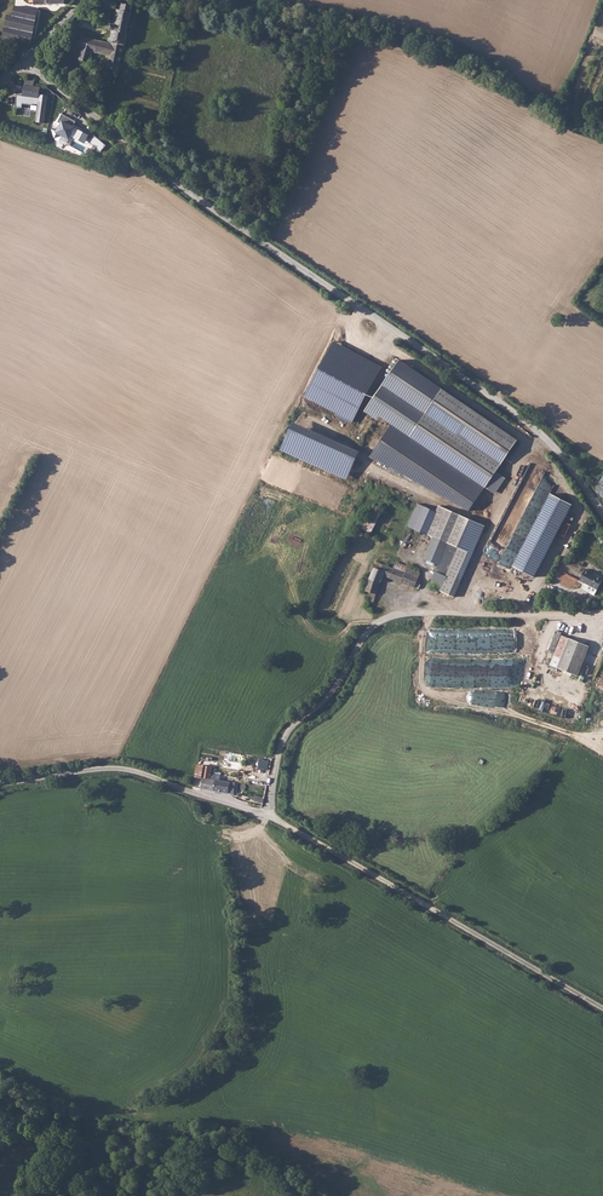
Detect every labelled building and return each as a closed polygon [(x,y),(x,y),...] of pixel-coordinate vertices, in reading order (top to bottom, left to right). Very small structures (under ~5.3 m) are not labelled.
[(101,8),(113,9),(115,1),(123,1),(124,3),(125,0),(102,0),(101,8)] [(108,68),(118,70),(123,58),(133,5),(124,3),(123,1),(121,10),(118,9),(114,24),(112,24),(110,29),(112,31),(110,39),(108,39),(107,43),(82,37),(79,48),(83,49),(80,59),(91,62),(94,52),(111,57),(108,68)] [(32,41),(33,40),(37,9),(14,5),(12,14),(7,14),(3,37),(32,41)] [(34,82),(25,80),(23,98),(47,101),(48,91),(33,88),(34,82)] [(75,122),(61,114),(57,122),(60,124),(58,128),(51,130),(54,138),(61,136),(69,140),(70,137),(75,139),(78,133),(74,130),(73,127),(72,127),(75,122)] [(386,366),(337,342),(310,397),(356,422),(386,366)] [(372,410),(493,487),(521,436),(405,359),(372,410)] [(365,449),(299,417),(288,449),(352,478),(365,449)] [(602,496),(602,476),(594,489),(596,493),(602,497),(602,496)] [(519,480),(494,544),(501,552),(505,548),(500,560),(506,566),(509,567),(514,566),(520,551),(519,547),(513,541),(512,545),(510,538),(511,537),(517,532),(525,535),(529,534),(531,528),(536,523),(534,515),(529,513),(532,510),(529,500),(535,499),(540,501),(535,495),(531,499),(535,490),(530,485),(519,480)] [(536,581),(578,502),(557,489),(516,569),(536,581)] [(414,502),(410,515),(411,516),(407,526),(433,535),(447,540),(458,544),(448,574),(450,575),(443,590),(452,592),(478,518),(436,503),(434,509),(414,502)] [(372,534),(384,511),(374,505),(362,529),(372,534)] [(447,540),(433,535),(425,556),(439,562),(447,540)] [(431,585),(443,590),(450,575),(448,574),(458,544),(447,540),(439,562),(431,585)] [(392,567),(418,576),(420,569),(395,561),(392,567)] [(422,577),(418,576),(392,567),(376,562),(363,596),(369,599),(368,604),(373,606),(384,576),(419,585),(422,577)] [(584,568),(578,579),(583,582),(595,589),(601,578),(584,568)] [(592,594),(595,589),(583,582),(580,587),(592,594)] [(546,663),(556,667),(572,674),(586,646),(560,634),(546,663)] [(259,759),(257,768),(268,770),(270,761),(259,759)] [(201,778),(199,787),(219,792),(221,783),(217,782),(218,776),(211,775),(209,775),(208,779),(201,778)] [(228,793),(231,794),(233,785),(221,783),(219,792),(228,793)] [(253,804),(261,806),(263,798),(255,796),(253,804)]
